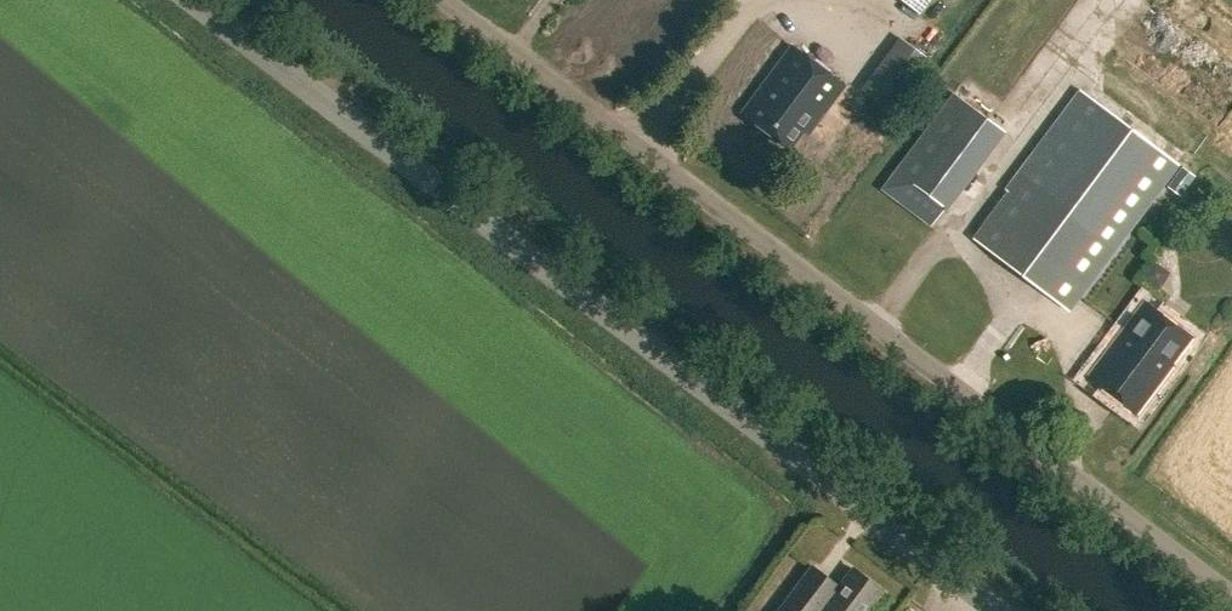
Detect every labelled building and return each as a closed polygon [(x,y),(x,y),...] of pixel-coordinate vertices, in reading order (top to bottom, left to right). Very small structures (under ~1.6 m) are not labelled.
[(919,14),(930,0),(900,0),(919,14)] [(740,112),(788,147),(803,129),(807,133),(843,85),(790,46),(740,112)] [(976,232),(1072,303),(1177,163),(1081,92),(976,232)] [(882,187),(928,222),(998,129),(952,94),(882,187)] [(1086,376),(1136,413),(1175,360),(1191,337),(1177,326),(1181,320),(1162,306),(1158,312),(1142,300),(1086,376)] [(880,589),(852,567),(838,586),(810,566),(778,610),(864,610),(880,589)]
